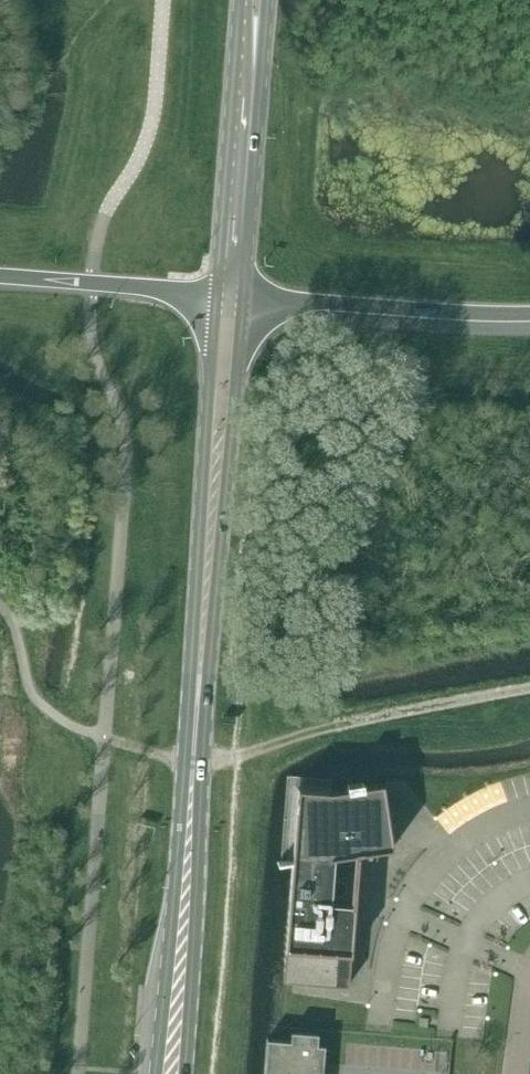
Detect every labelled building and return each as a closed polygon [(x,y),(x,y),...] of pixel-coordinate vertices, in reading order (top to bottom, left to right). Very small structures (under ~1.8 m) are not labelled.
[(283,980),(288,981),(349,985),(352,937),(355,904),(331,902),(332,895),(335,892),(337,893),(339,893),(340,893),(341,893),(342,892),(344,891),(345,887),(344,885),(343,883),(342,882),(340,881),(338,882),(336,882),(333,879),(335,856),(394,847),(393,846),(390,847),(380,784),(384,783),(384,782),(331,790),(332,779),(288,776),(281,863),(278,864),(278,866),(292,863),(290,899),(283,980)] [(291,1030),(291,1040),(268,1038),(265,1073),(323,1073),(325,1045),(318,1044),(318,1033),(291,1030)]
